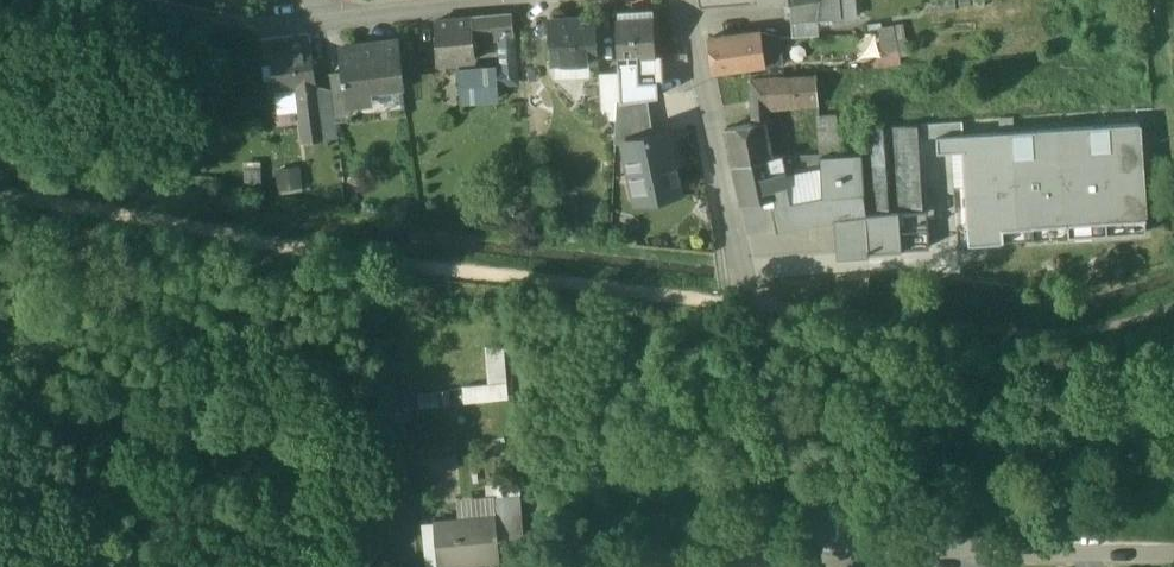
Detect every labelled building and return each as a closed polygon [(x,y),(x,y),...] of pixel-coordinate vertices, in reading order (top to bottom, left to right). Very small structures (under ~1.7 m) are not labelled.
[(760,4),(790,1),(792,23),(818,20),(842,18),(841,0),(759,0),(760,4)] [(513,15),(470,18),(471,34),(500,31),(503,70),(496,70),(497,85),(518,83),(513,15)] [(655,17),(618,18),(621,61),(620,72),(619,102),(631,100),(629,82),(660,80),(655,17)] [(470,18),(436,21),(438,65),(472,64),(471,34),(470,18)] [(595,18),(573,19),(573,21),(553,22),(555,61),(598,59),(595,18)] [(818,20),(792,23),(793,36),(819,34),(818,20)] [(893,25),(880,27),(885,51),(897,49),(893,25)] [(760,31),(708,39),(713,73),(765,65),(764,55),(760,31)] [(477,63),(497,62),(496,41),(477,41),(477,63)] [(399,42),(342,49),(345,72),(349,105),(351,105),(372,102),(371,88),(404,84),(399,42)] [(312,47),(270,53),(275,91),(297,88),(317,85),(312,47)] [(870,57),(871,67),(901,64),(897,49),(885,51),(886,54),(870,57)] [(496,70),(460,72),(462,102),(498,100),(497,85),(496,70)] [(345,72),(331,73),(333,94),(336,116),(352,114),(351,105),(349,105),(345,72)] [(620,72),(600,73),(602,103),(619,102),(620,72)] [(817,75),(751,81),(753,105),(760,104),(819,99),(817,75)] [(660,80),(629,82),(631,100),(646,98),(661,96),(660,80)] [(317,85),(297,88),(300,112),(301,119),(320,116),(318,96),(317,85)] [(297,88),(275,91),(278,114),(300,112),(297,88)] [(333,94),(318,96),(320,116),(301,119),(303,141),(338,136),(336,116),(333,94)] [(631,100),(619,102),(618,120),(616,147),(625,145),(624,142),(651,136),(646,98),(631,100)] [(619,102),(602,103),(603,121),(618,120),(619,102)] [(760,104),(753,105),(755,123),(764,121),(760,104)] [(819,116),(821,155),(842,153),(840,115),(819,116)] [(863,193),(824,196),(819,197),(818,222),(834,220),(865,215),(865,223),(892,222),(894,250),(1147,233),(1140,123),(964,135),(963,120),(888,125),(892,192),(863,193)] [(755,123),(725,130),(733,166),(771,157),(764,121),(755,123)] [(873,126),(875,152),(861,152),(863,193),(892,192),(888,125),(873,126)] [(651,136),(624,142),(625,145),(636,199),(681,190),(670,133),(651,136)] [(842,153),(821,155),(822,174),(824,196),(863,193),(861,152),(842,153)] [(821,155),(802,156),(802,175),(822,174),(821,155)] [(802,156),(780,157),(785,176),(802,175),(802,156)] [(780,157),(771,157),(733,166),(742,204),(782,196),(787,185),(785,176),(780,157)] [(802,175),(785,176),(787,185),(782,196),(783,205),(819,197),(824,196),(822,174),(802,175)] [(783,205),(774,207),(777,227),(818,222),(819,197),(783,205)] [(865,215),(834,220),(838,260),(868,258),(867,252),(865,223),(865,215)] [(892,222),(865,223),(867,252),(894,250),(892,222)] [(503,347),(486,348),(489,386),(463,388),(464,402),(508,399),(503,347)] [(516,498),(493,500),(494,512),(518,510),(516,498)] [(495,519),(434,523),(438,566),(498,561),(495,519)]
